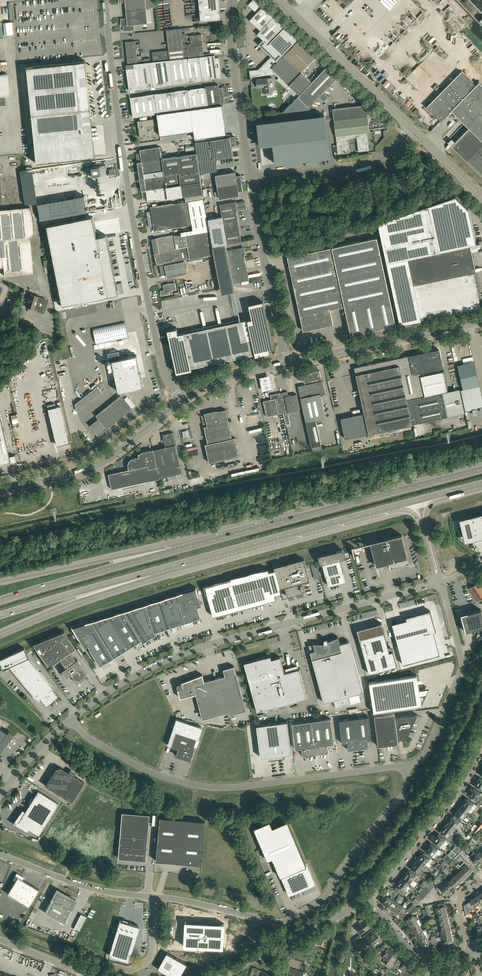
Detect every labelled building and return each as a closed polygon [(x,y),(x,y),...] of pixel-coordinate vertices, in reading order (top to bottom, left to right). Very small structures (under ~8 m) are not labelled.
[(125,10),(146,8),(156,7),(155,0),(118,0),(119,2),(125,2),(125,10)] [(200,10),(220,8),(219,0),(199,0),(200,10)] [(257,12),(264,5),(259,0),(253,0),(249,4),(257,12)] [(281,21),(278,19),(264,5),(257,12),(250,20),(261,30),(257,34),(263,40),(259,44),(271,56),(258,69),(250,70),(249,70),(250,75),(251,75),(264,73),(277,61),(281,56),(299,38),(281,21)] [(146,9),(146,8),(125,10),(126,18),(120,18),(121,23),(123,23),(124,31),(134,30),(133,25),(148,23),(147,23),(152,22),(151,9),(146,9)] [(220,8),(200,10),(201,21),(221,19),(220,8)] [(169,59),(184,58),(184,57),(183,44),(181,28),(166,29),(169,59)] [(203,49),(202,38),(201,34),(190,35),(190,40),(191,44),(189,44),(183,44),(184,57),(186,57),(188,57),(203,55),(204,55),(203,53),(203,49)] [(135,41),(130,41),(125,42),(127,58),(127,64),(137,63),(142,62),(142,59),(137,59),(135,41)] [(312,80),(303,71),(316,57),(299,41),(273,68),(299,93),(312,80)] [(161,54),(152,55),(153,60),(168,58),(168,53),(164,54),(164,52),(161,52),(161,54)] [(215,55),(170,60),(173,84),(221,77),(219,58),(215,58),(215,55)] [(129,90),(173,84),(170,60),(150,62),(145,62),(133,64),(134,68),(126,69),(129,90)] [(95,156),(92,120),(85,61),(25,67),(35,162),(83,158),(95,156)] [(6,105),(5,95),(10,95),(8,74),(1,74),(0,62),(0,106),(6,105)] [(318,97),(338,76),(327,66),(298,97),(309,107),(313,102),(318,107),(323,102),(318,97)] [(265,92),(274,91),(272,77),(257,79),(257,86),(264,85),(265,92)] [(451,111),(469,128),(476,121),(481,127),(481,85),(479,82),(476,85),(475,85),(476,85),(469,92),(468,92),(469,93),(462,99),(461,99),(462,100),(455,107),(455,106),(454,107),(455,107),(451,110),(451,111)] [(205,88),(208,106),(222,104),(225,104),(223,87),(219,88),(218,84),(205,86),(205,88)] [(205,88),(197,89),(199,108),(208,106),(205,88)] [(188,89),(172,91),(174,111),(191,109),(188,90),(188,89)] [(191,109),(199,108),(197,89),(188,90),(191,109)] [(172,91),(156,94),(158,113),(174,111),(172,91)] [(133,117),(158,113),(156,94),(130,97),(133,117)] [(158,113),(157,113),(160,136),(194,131),(195,139),(227,134),(222,104),(208,106),(199,108),(191,109),(174,111),(158,113)] [(354,119),(368,117),(366,107),(366,104),(353,106),(354,119)] [(349,139),(352,138),(351,134),(367,132),(369,132),(368,117),(354,119),(353,106),(333,108),(333,111),(334,121),(337,149),(338,154),(350,153),(349,139)] [(324,115),(257,123),(260,145),(273,144),(275,164),(330,157),(324,115)] [(140,137),(142,136),(149,135),(147,126),(154,125),(153,119),(144,120),(139,121),(140,127),(139,127),(140,137)] [(452,146),(481,176),(481,127),(476,121),(469,128),(455,142),(452,146)] [(369,145),(367,132),(351,134),(352,138),(357,138),(358,152),(369,150),(369,145)] [(232,156),(231,147),(236,146),(235,136),(195,142),(200,173),(217,171),(216,159),(217,159),(232,156)] [(136,154),(137,162),(162,159),(160,147),(140,150),(140,153),(136,154)] [(142,190),(177,185),(201,181),(197,153),(162,159),(163,171),(143,174),(144,178),(145,181),(140,182),(142,190)] [(137,162),(139,171),(143,170),(143,174),(163,171),(162,159),(137,162)] [(91,167),(92,175),(101,174),(100,166),(91,167)] [(242,183),(241,183),(240,180),(241,180),(240,175),(236,175),(235,171),(215,175),(217,187),(242,183)] [(203,193),(201,181),(177,185),(179,197),(203,193)] [(217,187),(219,199),(239,195),(239,191),(243,191),(242,186),(241,186),(241,183),(242,183),(217,187)] [(148,202),(179,197),(177,185),(142,190),(143,199),(147,198),(148,202)] [(181,235),(174,235),(152,239),(157,265),(214,254),(212,247),(209,231),(203,196),(186,199),(187,202),(174,204),(178,227),(190,225),(192,225),(193,230),(181,232),(181,235)] [(471,251),(478,249),(478,247),(480,247),(480,246),(480,244),(479,243),(476,244),(469,210),(455,196),(378,223),(400,325),(421,320),(481,307),(474,275),(473,272),(476,272),(471,251)] [(246,208),(245,201),(236,202),(236,201),(220,204),(227,244),(242,241),(237,211),(238,211),(238,210),(246,208)] [(174,204),(174,203),(150,207),(151,211),(147,212),(149,227),(154,227),(155,231),(178,227),(174,204)] [(3,267),(4,276),(33,273),(30,237),(34,237),(33,222),(30,207),(0,209),(0,267),(3,267)] [(93,216),(45,226),(61,306),(118,294),(117,289),(109,247),(107,235),(97,237),(93,216)] [(287,257),(301,321),(303,331),(333,324),(330,312),(330,310),(345,307),(348,321),(351,335),(396,326),(376,238),(287,257)] [(233,283),(227,250),(227,251),(226,244),(213,247),(221,288),(234,285),(233,283)] [(249,280),(245,256),(246,256),(245,253),(244,254),(243,247),(227,250),(233,283),(249,280)] [(167,277),(187,273),(185,261),(160,266),(162,275),(167,274),(167,277)] [(161,295),(165,295),(170,294),(169,291),(177,289),(175,283),(163,285),(164,290),(160,291),(161,295)] [(46,299),(38,297),(29,294),(26,306),(34,309),(42,311),(46,299)] [(191,368),(197,367),(200,366),(212,363),(215,363),(227,360),(229,360),(241,357),(244,357),(255,354),(255,356),(270,353),(269,349),(273,348),(263,301),(249,304),(249,306),(252,319),(239,321),(237,322),(207,328),(203,329),(178,334),(178,332),(177,328),(173,328),(172,327),(167,328),(169,337),(176,371),(177,371),(177,372),(176,372),(176,373),(192,369),(191,369),(191,368)] [(125,322),(93,329),(96,344),(128,337),(125,322)] [(410,355),(409,356),(410,356),(410,359),(399,361),(413,424),(448,416),(442,392),(448,391),(444,370),(420,375),(420,373),(443,367),(442,361),(441,358),(439,349),(427,351),(421,353),(410,355)] [(118,398),(96,415),(99,418),(107,429),(125,414),(136,405),(130,398),(125,392),(124,393),(124,391),(143,387),(137,355),(120,358),(119,351),(108,353),(110,361),(112,360),(119,392),(120,396),(118,398)] [(398,358),(372,363),(371,362),(368,363),(368,364),(354,367),(356,374),(356,375),(357,380),(365,413),(341,418),(346,439),(413,424),(399,361),(398,358)] [(458,365),(463,389),(480,386),(480,385),(475,361),(458,365)] [(298,386),(299,391),(311,446),(321,444),(316,420),(325,418),(321,396),(322,395),(325,393),(323,381),(322,381),(320,371),(319,371),(311,373),(311,375),(306,376),(301,377),(301,381),(304,381),(305,385),(298,386)] [(97,386),(92,390),(96,396),(102,392),(97,386)] [(263,401),(267,416),(272,415),(283,413),(279,394),(279,392),(279,394),(271,395),(272,399),(263,401)] [(287,392),(284,393),(279,394),(283,413),(285,418),(286,423),(286,425),(286,424),(287,426),(291,426),(290,420),(292,420),(290,411),(300,409),(296,394),(288,396),(287,392)] [(60,404),(57,404),(58,406),(48,409),(55,440),(55,439),(57,444),(65,443),(69,442),(68,437),(67,434),(68,434),(67,434),(61,406),(60,404)] [(204,413),(205,415),(201,416),(204,427),(208,443),(205,444),(209,462),(239,455),(235,437),(232,438),(229,423),(226,409),(218,411),(218,410),(204,413)] [(2,463),(4,463),(4,462),(10,461),(9,456),(0,416),(0,463),(2,463)] [(182,473),(180,465),(173,432),(163,434),(165,446),(164,447),(154,449),(156,458),(158,469),(160,478),(182,473)] [(304,432),(288,435),(292,452),(308,449),(304,432)] [(108,474),(112,489),(160,478),(153,449),(153,450),(141,452),(139,456),(139,457),(133,458),(132,458),(131,459),(130,460),(129,460),(129,461),(128,462),(128,464),(128,465),(128,466),(129,469),(108,474)] [(460,520),(462,527),(461,527),(463,533),(464,533),(465,537),(469,536),(471,535),(472,539),(473,539),(474,540),(478,539),(478,538),(481,537),(481,514),(460,520)] [(410,563),(402,534),(370,542),(377,565),(389,562),(390,569),(401,566),(403,565),(410,563)] [(340,550),(320,555),(321,558),(322,562),(322,561),(322,563),(320,563),(320,564),(322,563),(325,576),(326,576),(329,585),(339,583),(339,582),(344,581),(345,581),(343,571),(340,559),(342,558),(342,559),(345,558),(344,555),(343,549),(340,550)] [(231,579),(204,586),(206,593),(207,593),(207,594),(209,599),(213,616),(266,602),(272,600),(276,599),(275,595),(281,593),(280,588),(285,587),(287,596),(293,595),(296,594),(303,592),(305,592),(305,591),(303,585),(298,586),(297,583),(299,583),(310,580),(306,567),(304,559),(274,567),(275,570),(269,572),(268,569),(263,570),(231,578),(231,579)] [(479,581),(469,588),(477,601),(481,598),(481,585),(479,581)] [(72,626),(71,627),(78,638),(78,637),(79,639),(84,647),(87,645),(100,665),(141,640),(143,642),(157,634),(156,632),(201,617),(198,606),(202,605),(199,595),(196,587),(196,589),(183,593),(183,592),(145,604),(145,605),(146,605),(146,608),(127,614),(125,611),(126,611),(126,610),(86,623),(73,627),(72,626)] [(481,627),(481,613),(481,609),(468,613),(464,614),(465,620),(463,621),(466,631),(481,627)] [(403,664),(439,654),(440,654),(433,631),(436,631),(436,630),(430,610),(406,617),(406,616),(405,616),(405,617),(406,617),(407,619),(392,623),(403,664)] [(382,623),(357,629),(358,634),(359,634),(369,673),(397,666),(393,651),(389,652),(388,647),(383,628),(382,623)] [(82,678),(87,675),(81,666),(82,666),(77,659),(76,660),(70,651),(75,647),(68,637),(64,631),(32,644),(36,650),(48,666),(50,668),(53,666),(52,664),(59,659),(65,667),(61,671),(66,677),(67,676),(68,678),(68,677),(69,676),(70,676),(69,675),(70,674),(76,682),(80,679),(81,679),(80,679),(82,678)] [(363,692),(351,645),(350,641),(340,644),(338,636),(328,641),(327,639),(324,640),(324,643),(313,643),(315,650),(310,652),(312,656),(324,702),(334,700),(336,707),(351,703),(349,696),(363,692)] [(48,683),(46,680),(39,671),(39,672),(37,669),(28,658),(29,658),(24,647),(0,658),(0,663),(1,666),(3,669),(5,668),(6,670),(8,668),(8,669),(8,668),(7,667),(9,667),(9,666),(37,700),(42,696),(49,703),(53,700),(57,697),(58,696),(58,695),(53,688),(52,688),(52,687),(48,683)] [(285,672),(280,657),(272,659),(271,655),(265,657),(244,663),(257,711),(308,698),(300,668),(285,672)] [(234,666),(223,669),(225,676),(215,678),(225,713),(229,712),(230,714),(246,710),(236,673),(234,666)] [(225,713),(215,678),(204,681),(202,674),(179,683),(179,684),(179,685),(179,686),(178,687),(177,687),(180,698),(196,693),(203,719),(225,713)] [(417,675),(369,682),(374,712),(417,705),(422,705),(424,699),(426,694),(420,695),(419,689),(417,675)] [(416,717),(417,714),(395,717),(395,713),(374,716),(378,739),(378,746),(398,743),(398,738),(402,738),(402,739),(407,738),(408,736),(407,736),(415,717),(416,717)] [(358,748),(362,748),(368,747),(367,740),(372,739),(369,716),(354,718),(358,748)] [(177,718),(168,745),(171,746),(178,748),(176,755),(183,757),(187,758),(190,760),(194,748),(197,738),(199,739),(203,727),(177,718)] [(328,752),(328,748),(328,744),(334,744),(331,718),(311,721),(316,754),(328,752)] [(348,750),(358,748),(354,718),(339,720),(342,743),(347,742),(348,750)] [(292,753),(288,721),(257,725),(261,757),(268,756),(269,760),(285,758),(284,754),(292,753)] [(302,748),(302,752),(303,755),(316,754),(311,721),(292,723),(295,749),(302,748)] [(1,750),(13,734),(9,730),(7,733),(5,732),(0,728),(0,752),(1,750)] [(67,771),(67,772),(60,768),(56,769),(52,775),(51,775),(45,785),(71,801),(84,781),(67,771)] [(472,791),(471,792),(478,797),(479,794),(480,795),(481,793),(474,788),(473,789),(473,788),(471,790),(472,791)] [(15,824),(16,825),(27,831),(29,828),(39,834),(58,803),(38,790),(25,811),(22,809),(15,819),(14,820),(14,821),(14,822),(15,823),(15,824)] [(471,792),(470,793),(468,795),(469,795),(468,796),(479,803),(480,801),(481,802),(481,799),(478,797),(471,792)] [(477,805),(475,804),(467,798),(466,798),(465,800),(464,802),(474,809),(477,805)] [(462,805),(461,806),(464,808),(464,809),(467,811),(469,811),(469,812),(471,813),(474,809),(464,802),(463,803),(461,805),(462,805)] [(468,812),(467,811),(464,809),(464,808),(461,806),(460,807),(459,807),(458,809),(457,811),(467,818),(468,816),(471,819),(473,816),(469,813),(468,813),(468,812)] [(454,814),(463,821),(466,823),(467,821),(464,819),(466,817),(467,818),(457,811),(456,812),(456,811),(454,813),(455,814),(454,814)] [(125,858),(129,858),(145,860),(146,849),(147,849),(150,814),(122,812),(118,858),(124,858),(125,858)] [(451,818),(450,820),(457,825),(461,828),(464,824),(461,822),(453,816),(453,817),(452,816),(451,818)] [(164,861),(186,863),(186,864),(198,865),(198,866),(199,864),(200,864),(201,864),(205,821),(160,817),(156,860),(164,861)] [(447,823),(447,824),(450,826),(450,827),(453,830),(453,829),(455,831),(457,829),(455,827),(457,825),(450,820),(449,821),(447,823)] [(300,890),(314,884),(306,866),(305,862),(304,860),(297,843),(288,821),(272,827),(271,825),(270,821),(254,828),(266,856),(268,860),(270,859),(273,858),(277,867),(280,877),(281,876),(282,878),(289,895),(300,890)] [(444,827),(443,828),(450,833),(451,831),(452,832),(454,830),(453,830),(450,827),(450,826),(447,824),(446,825),(445,825),(444,827)] [(452,836),(450,833),(443,828),(442,829),(440,831),(440,832),(448,838),(450,840),(452,838),(451,837),(452,836)] [(437,836),(435,838),(444,844),(447,840),(439,834),(438,834),(436,836),(437,836)] [(478,839),(475,835),(472,838),(476,841),(476,840),(481,845),(479,848),(481,852),(481,843),(478,839)] [(444,844),(435,838),(435,839),(434,838),(432,840),(433,840),(432,841),(441,848),(444,844)] [(429,845),(428,847),(437,854),(441,850),(439,849),(431,843),(430,843),(429,845)] [(425,850),(434,858),(437,854),(428,847),(427,848),(427,847),(425,849),(425,850)] [(460,851),(468,859),(470,857),(465,851),(463,849),(460,851)] [(422,855),(421,856),(427,861),(430,864),(433,860),(424,852),(423,853),(423,852),(421,854),(422,855)] [(469,875),(472,872),(471,871),(473,869),(467,863),(469,861),(465,857),(460,852),(458,854),(460,857),(463,859),(464,861),(462,863),(460,865),(462,868),(469,875)] [(480,862),(481,860),(476,854),(474,852),(471,855),(473,857),(472,858),(476,862),(478,865),(481,862),(480,862)] [(427,861),(421,856),(419,857),(417,859),(418,859),(417,860),(421,862),(420,863),(423,866),(424,865),(425,866),(426,864),(430,867),(431,865),(430,864),(427,861)] [(415,863),(414,864),(420,870),(422,871),(424,869),(423,868),(425,866),(424,865),(423,866),(420,863),(421,862),(417,860),(416,861),(414,863),(415,863)] [(464,878),(465,879),(469,875),(462,868),(460,865),(458,863),(456,865),(458,867),(460,869),(458,872),(464,878)] [(420,870),(414,864),(413,865),(412,865),(411,867),(411,868),(418,874),(419,873),(422,874),(423,872),(422,871),(420,870)] [(407,872),(406,874),(413,879),(416,881),(418,878),(416,877),(417,876),(409,870),(408,870),(406,872),(407,872)] [(462,879),(464,878),(458,872),(454,876),(460,882),(460,883),(463,880),(462,879)] [(15,881),(7,893),(28,906),(39,889),(22,879),(23,877),(17,873),(13,879),(15,881)] [(403,877),(406,880),(405,881),(409,884),(410,883),(411,884),(412,882),(414,883),(416,881),(413,879),(406,874),(405,875),(404,874),(403,876),(403,877)] [(458,884),(460,882),(454,876),(449,880),(455,886),(456,887),(459,884),(458,884)] [(400,881),(399,882),(406,887),(407,885),(408,886),(410,884),(409,884),(405,881),(406,880),(403,877),(402,879),(401,878),(400,880),(400,881)] [(428,884),(424,881),(424,880),(420,885),(424,888),(426,886),(428,884)] [(454,888),(455,886),(449,880),(445,885),(451,890),(452,891),(454,889),(454,888)] [(403,890),(406,887),(399,882),(398,883),(396,885),(396,886),(397,886),(394,889),(404,895),(406,893),(403,890)] [(442,885),(443,886),(441,889),(447,896),(450,893),(449,892),(451,890),(445,885),(444,883),(442,885)] [(56,890),(52,899),(45,912),(64,922),(71,909),(76,900),(64,894),(64,893),(63,895),(60,893),(61,892),(60,892),(56,890)] [(392,908),(393,910),(398,903),(400,900),(402,896),(399,894),(397,898),(395,901),(393,900),(388,906),(388,907),(391,909),(392,908)] [(393,900),(390,898),(387,896),(383,904),(386,906),(387,905),(388,906),(393,900)] [(479,903),(475,897),(470,901),(474,907),(477,905),(481,912),(481,907),(479,903)] [(398,913),(403,906),(398,903),(393,910),(396,913),(397,912),(398,913)] [(441,906),(440,903),(436,904),(438,913),(446,911),(447,911),(446,907),(445,908),(444,905),(441,906)] [(403,906),(398,913),(401,916),(402,915),(403,916),(405,913),(407,915),(416,907),(413,904),(407,909),(403,906)] [(408,923),(409,925),(416,921),(419,919),(417,915),(414,917),(413,915),(405,920),(407,924),(408,923)] [(360,923),(359,924),(360,925),(356,927),(361,934),(364,931),(363,930),(369,926),(365,919),(365,920),(363,918),(359,921),(360,923)] [(111,948),(109,955),(122,959),(123,955),(127,957),(130,957),(132,952),(140,926),(139,926),(128,922),(123,921),(120,920),(111,948)] [(185,921),(184,946),(223,948),(224,924),(185,921)] [(416,921),(409,925),(408,925),(410,928),(411,928),(412,930),(419,926),(416,921)] [(419,926),(412,930),(414,934),(415,933),(416,935),(423,931),(419,926)] [(450,929),(441,931),(443,937),(451,935),(452,935),(451,931),(450,931),(450,929)] [(418,938),(419,940),(426,936),(423,931),(416,935),(415,936),(417,939),(418,938)] [(370,944),(371,943),(373,947),(382,941),(380,938),(381,937),(379,935),(378,935),(377,934),(375,935),(373,932),(366,937),(369,940),(368,941),(370,944)] [(452,937),(451,935),(443,937),(436,938),(437,941),(442,940),(443,947),(451,945),(450,941),(453,941),(453,937),(452,937)] [(426,936),(419,940),(418,941),(420,944),(421,943),(422,945),(429,941),(426,936)] [(425,951),(427,953),(432,950),(430,947),(432,946),(432,945),(437,942),(437,941),(436,938),(435,939),(432,939),(429,941),(422,945),(421,946),(425,951)] [(347,948),(346,952),(345,956),(351,957),(352,953),(354,953),(354,952),(347,948)] [(393,952),(388,948),(383,957),(384,957),(385,964),(391,968),(397,958),(393,956),(394,955),(392,954),(393,952)] [(158,969),(171,975),(180,975),(187,964),(167,952),(158,969)] [(412,970),(411,969),(405,962),(404,963),(402,963),(398,959),(395,965),(398,969),(400,967),(404,972),(402,975),(405,975),(410,975),(412,972),(413,972),(414,972),(414,971),(414,970),(414,969),(413,969),(412,969),(412,970)] [(303,972),(289,967),(286,975),(302,975),(303,972)]
